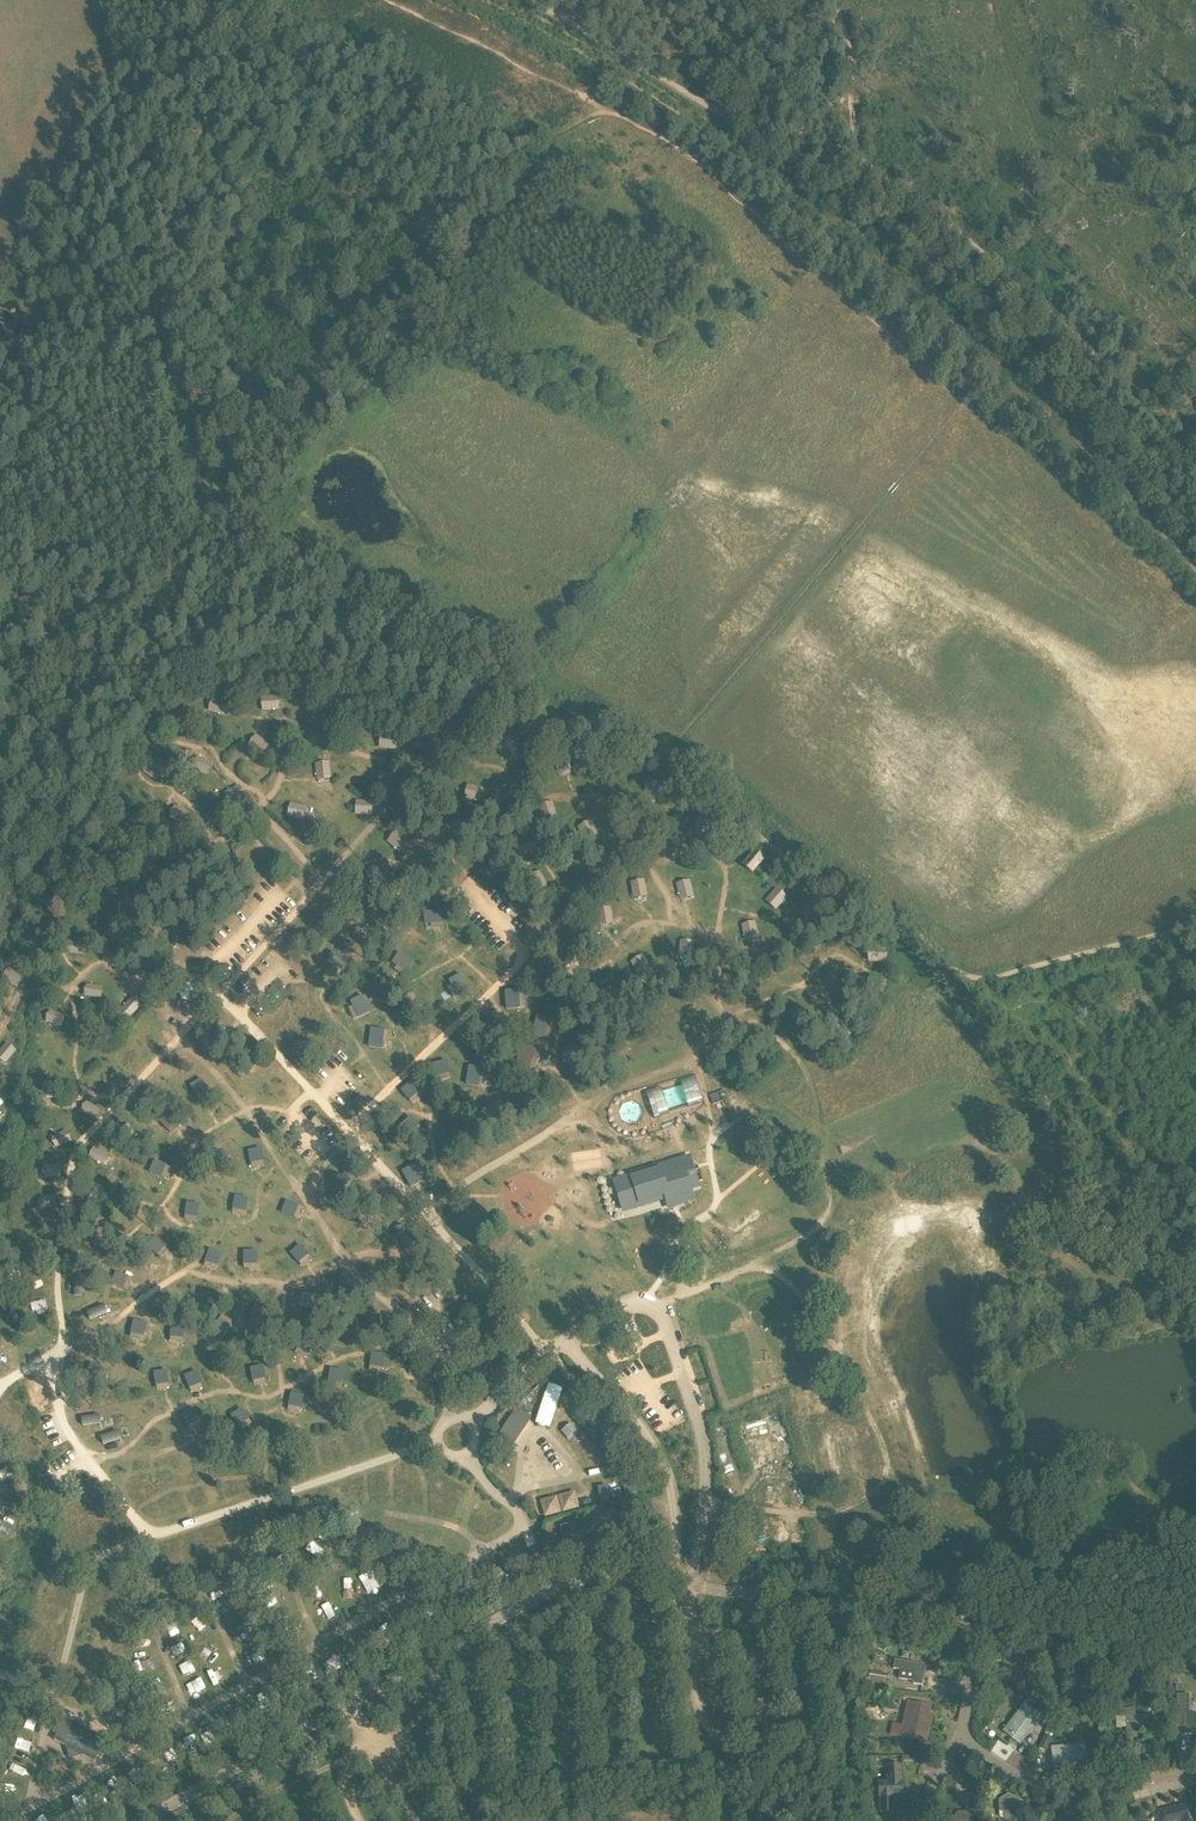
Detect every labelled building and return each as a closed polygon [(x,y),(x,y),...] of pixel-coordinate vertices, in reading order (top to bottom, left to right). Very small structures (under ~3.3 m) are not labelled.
[(646,783),(648,800),(661,799),(659,782),(646,783)] [(696,834),(709,838),(715,821),(702,817),(696,834)] [(401,853),(411,842),(398,830),(388,841),(401,853)] [(757,851),(744,865),(754,873),(766,859),(757,851)] [(678,882),(680,899),(694,897),(691,880),(678,882)] [(633,882),(634,898),(648,897),(647,881),(633,882)] [(766,900),(776,910),(788,896),(778,887),(766,900)] [(818,918),(815,905),(803,907),(806,920),(818,918)] [(424,911),(425,924),(445,923),(445,910),(424,911)] [(745,941),(759,940),(757,922),(743,924),(745,941)] [(680,940),(680,957),(694,957),(694,940),(680,940)] [(73,951),(83,955),(86,945),(77,941),(73,951)] [(569,965),(582,965),(581,949),(569,949),(569,965)] [(347,968),(351,960),(333,951),(329,959),(347,968)] [(638,974),(651,967),(644,954),(631,961),(638,974)] [(397,971),(407,977),(416,960),(406,955),(397,971)] [(463,973),(450,980),(459,996),(471,989),(463,973)] [(86,995),(103,998),(105,987),(88,983),(86,995)] [(188,986),(184,988),(182,993),(184,998),(189,1000),(194,997),(195,993),(193,988),(188,986)] [(359,1018),(372,1012),(367,1001),(354,1006),(359,1018)] [(63,1027),(67,1016),(50,1010),(46,1021),(63,1027)] [(222,1047),(227,1029),(220,1027),(214,1044),(222,1047)] [(372,1028),(370,1046),(384,1048),(386,1030),(372,1028)] [(18,1051),(10,1042),(0,1052),(0,1057),(6,1063),(18,1051)] [(695,1076),(647,1092),(655,1119),(703,1103),(695,1076)] [(298,1123),(301,1127),(308,1122),(312,1127),(319,1121),(312,1112),(298,1123)] [(263,1148),(250,1150),(252,1163),(265,1161),(263,1148)] [(157,1161),(153,1174),(168,1179),(173,1166),(157,1161)] [(624,1209),(667,1195),(670,1204),(692,1197),(689,1188),(697,1186),(689,1161),(616,1184),(624,1209)] [(124,1186),(120,1199),(131,1203),(136,1190),(124,1186)] [(234,1209),(247,1211),(250,1197),(236,1195),(234,1209)] [(283,1213),(296,1218),(301,1205),(288,1200),(283,1213)] [(186,1216),(200,1218),(202,1204),(188,1202),(186,1216)] [(302,1244),(291,1252),(300,1264),(311,1255),(302,1244)] [(121,1273),(118,1285),(130,1289),(134,1277),(121,1273)] [(85,1296),(85,1277),(76,1277),(76,1296),(85,1296)] [(89,1312),(92,1319),(109,1312),(106,1304),(89,1312)] [(510,1367),(509,1362),(504,1360),(500,1364),(494,1362),(490,1366),(493,1377),(498,1379),(510,1367)] [(537,1424),(552,1428),(563,1388),(549,1384),(537,1424)] [(591,1413),(584,1419),(608,1445),(615,1439),(591,1413)] [(522,1427),(510,1419),(497,1440),(509,1448),(522,1427)] [(563,1424),(557,1429),(566,1441),(573,1436),(563,1424)] [(580,1432),(568,1441),(584,1462),(596,1453),(580,1432)] [(618,1440),(612,1446),(620,1455),(626,1450),(618,1440)] [(881,1453),(871,1457),(874,1467),(885,1463),(881,1453)] [(740,1480),(741,1492),(758,1491),(757,1480),(740,1480)] [(612,1501),(609,1485),(599,1487),(602,1503),(612,1501)] [(541,1499),(544,1516),(581,1509),(577,1492),(541,1499)] [(866,1649),(875,1648),(874,1639),(866,1640),(866,1649)] [(895,1660),(894,1669),(915,1672),(913,1684),(923,1685),(926,1664),(895,1660)] [(870,1673),(870,1677),(869,1681),(885,1683),(885,1684),(887,1674),(871,1671),(870,1673)] [(1011,1686),(1002,1691),(1006,1698),(1015,1694),(1011,1686)] [(1060,1694),(1048,1689),(1038,1712),(1050,1718),(1060,1694)] [(930,1708),(919,1705),(910,1703),(903,1736),(926,1742),(932,1719),(928,1718),(930,1708)] [(1013,1738),(1020,1744),(1030,1729),(1032,1731),(1042,1718),(1025,1706),(1021,1711),(1020,1711),(1012,1721),(1015,1723),(1010,1731),(1015,1735),(1013,1738)] [(1135,1707),(1118,1708),(1119,1715),(1126,1714),(1128,1738),(1137,1737),(1137,1726),(1156,1725),(1156,1715),(1136,1716),(1135,1707)] [(1186,1715),(1186,1710),(1177,1709),(1176,1730),(1185,1730),(1185,1735),(1195,1736),(1195,1716),(1186,1715)] [(63,1716),(54,1732),(57,1734),(54,1740),(71,1749),(69,1751),(71,1758),(78,1756),(79,1753),(96,1762),(99,1757),(102,1759),(111,1742),(63,1716)] [(1099,1733),(1108,1733),(1107,1724),(1099,1724),(1099,1733)] [(1053,1737),(1044,1734),(1038,1748),(1047,1751),(1053,1737)] [(1093,1743),(1052,1748),(1055,1766),(1073,1764),(1073,1767),(1095,1764),(1093,1743)] [(875,1773),(874,1757),(866,1757),(866,1773),(875,1773)] [(901,1783),(900,1765),(888,1766),(889,1783),(879,1784),(880,1796),(881,1796),(881,1808),(894,1807),(893,1796),(903,1795),(902,1783),(901,1783)] [(973,1793),(965,1796),(968,1805),(976,1802),(973,1793)] [(1008,1794),(999,1800),(1000,1812),(1005,1814),(1005,1820),(1008,1820),(1012,1820),(1015,1819),(1015,1813),(1024,1807),(1024,1801),(1008,1794)] [(1191,1804),(1158,1812),(1160,1820),(1177,1820),(1181,1820),(1182,1820),(1195,1820),(1195,1811),(1193,1812),(1191,1804)] [(1100,1805),(1091,1815),(1097,1820),(1106,1810),(1100,1805)] [(972,1817),(969,1812),(958,1812),(955,1817),(950,1817),(947,1820),(970,1820),(972,1817)] [(1058,1820),(1072,1820),(1072,1819),(1070,1813),(1063,1812),(1059,1817),(1058,1820)]
